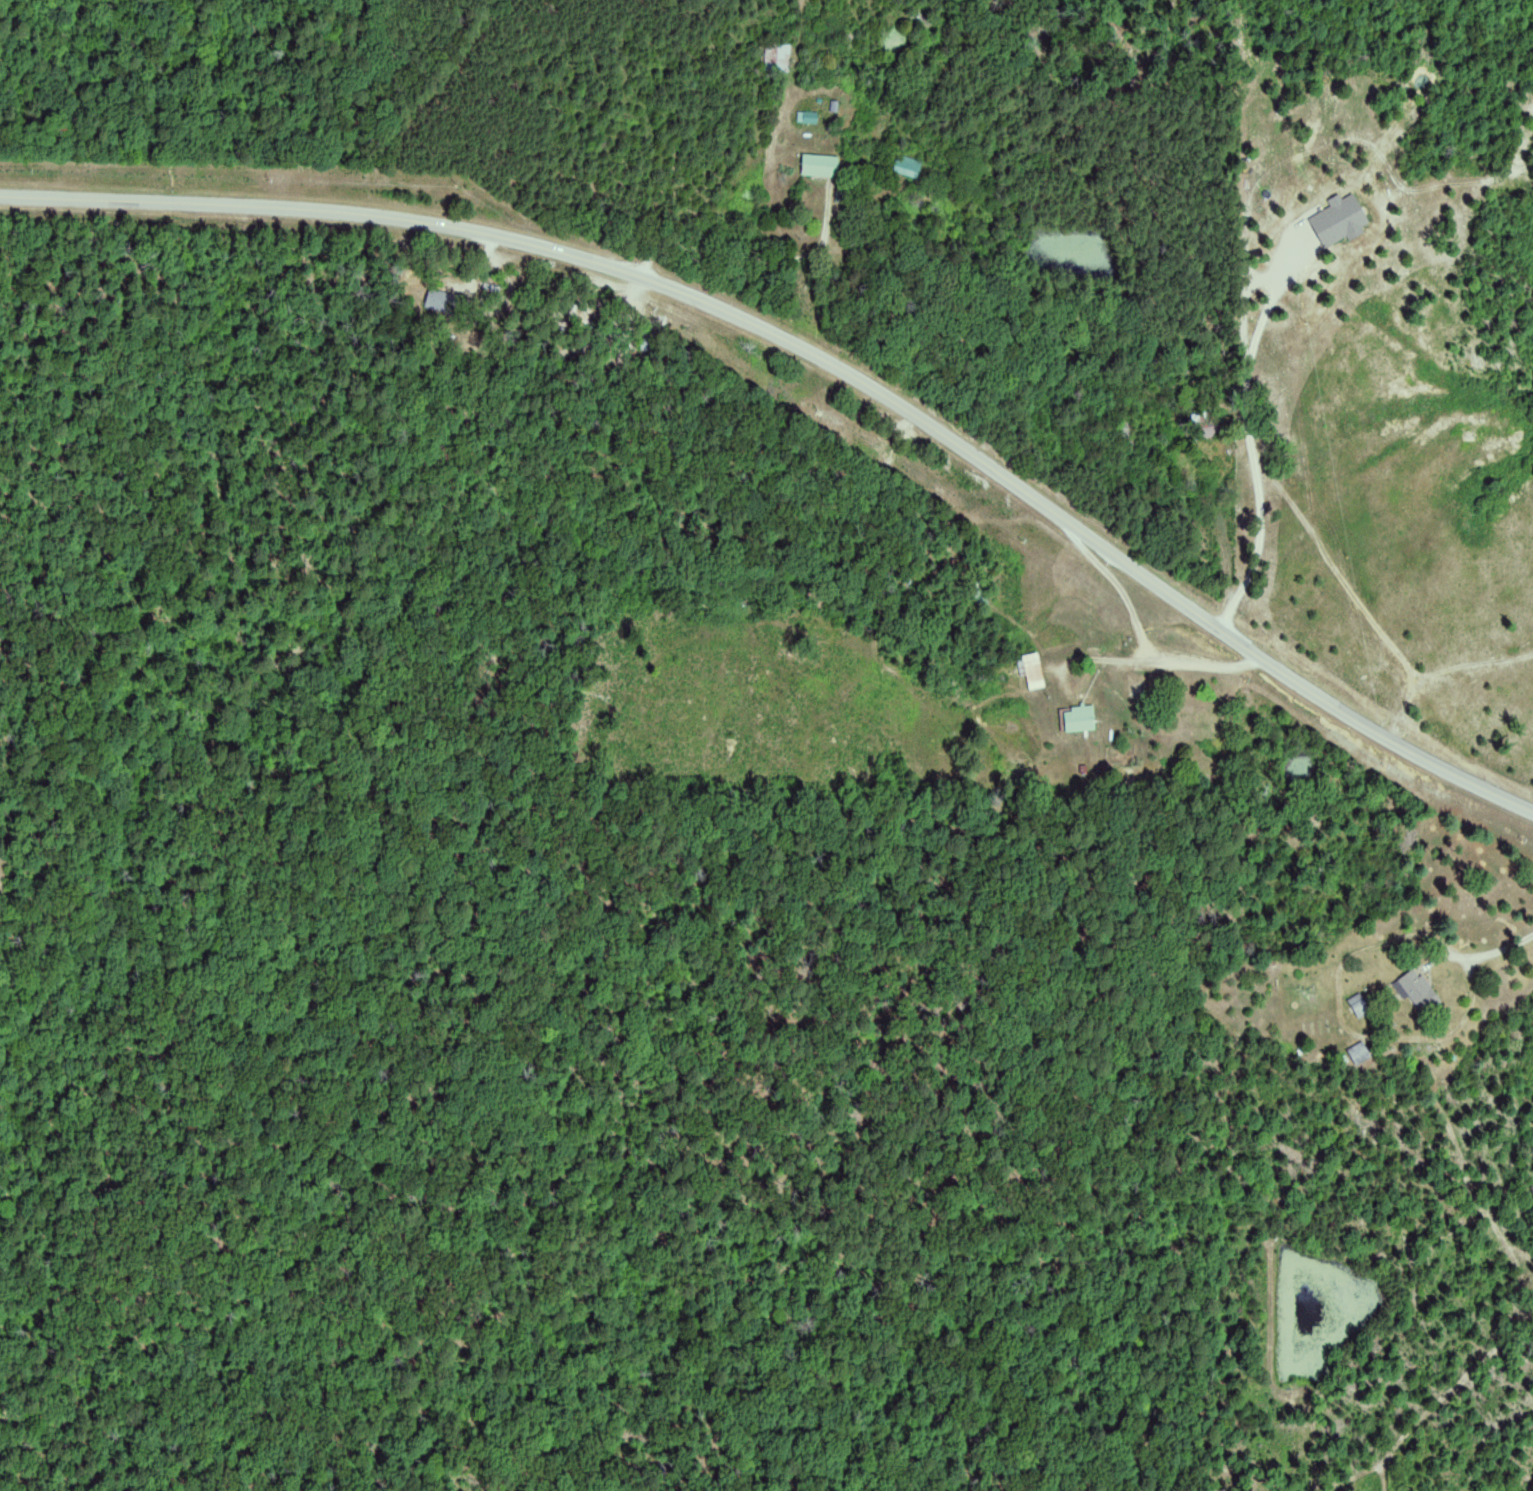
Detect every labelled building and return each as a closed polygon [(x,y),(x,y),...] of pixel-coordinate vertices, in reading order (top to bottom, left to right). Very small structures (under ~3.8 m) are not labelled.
[(840,155),(804,154),(804,175),(839,176),(840,155)] [(896,170),(920,178),(926,163),(901,155),(896,170)] [(1311,218),(1327,248),(1372,225),(1355,192),(1344,198),(1341,193),(1330,199),(1333,206),(1311,218)] [(460,294),(431,288),(427,306),(455,313),(460,294)] [(1032,689),(1047,686),(1038,651),(1023,655),(1032,689)] [(1095,705),(1086,705),(1072,706),(1072,712),(1064,712),(1066,732),(1097,729),(1095,705)] [(1399,979),(1424,1013),(1442,1000),(1417,966),(1399,979)]
